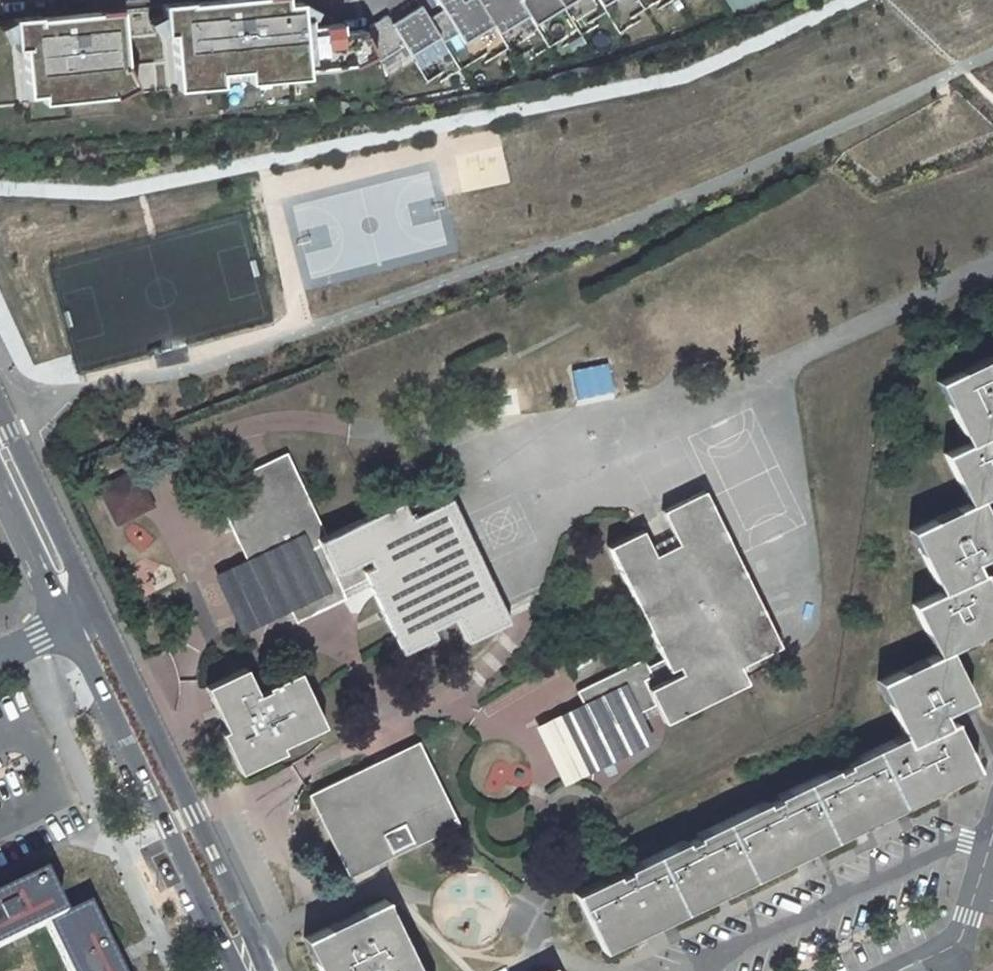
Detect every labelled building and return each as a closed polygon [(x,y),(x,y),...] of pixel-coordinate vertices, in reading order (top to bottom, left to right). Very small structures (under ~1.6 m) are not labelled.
[(293,0),(158,12),(165,94),(301,82),(293,0)] [(378,19),(423,99),(510,49),(534,60),(611,15),(621,31),(673,0),(411,0),(378,19)] [(116,17),(13,26),(20,110),(123,102),(116,17)] [(575,895),(602,950),(976,770),(954,721),(948,724),(942,713),(971,699),(948,650),(992,628),(992,593),(982,571),(979,573),(974,563),(992,553),(992,527),(980,499),(992,492),(992,355),(936,382),(966,444),(944,455),(967,504),(910,531),(939,592),(912,605),(935,655),(878,682),(903,736),(575,895)] [(574,397),(610,392),(606,362),(570,367),(574,397)] [(326,536),(286,454),(244,474),(251,490),(219,505),(248,565),(274,619),(290,611),(295,623),(345,599),(341,591),(365,579),(401,653),(434,637),(430,628),(454,617),(466,642),(509,622),(449,498),(409,518),(401,501),(326,536)] [(135,468),(95,488),(114,527),(154,507),(135,468)] [(779,647),(703,491),(662,511),(678,544),(654,555),(642,531),(607,548),(661,660),(646,667),(643,659),(575,692),(581,704),(565,712),(591,766),(643,742),(631,717),(655,706),(663,722),(746,683),(738,667),(779,647)] [(217,580),(243,633),(274,619),(248,565),(217,580)] [(220,735),(239,772),(239,773),(283,751),(281,746),(323,725),(298,671),(266,686),(267,690),(258,694),(246,668),(204,687),(204,688),(213,707),(224,730),(219,732),(220,735)] [(535,727),(560,780),(591,766),(565,712),(535,727)] [(418,742),(308,795),(347,878),(458,824),(418,742)] [(88,904),(59,918),(39,877),(0,895),(0,947),(45,926),(67,970),(120,970),(88,904)] [(303,939),(318,970),(419,970),(384,899),(303,939)]
